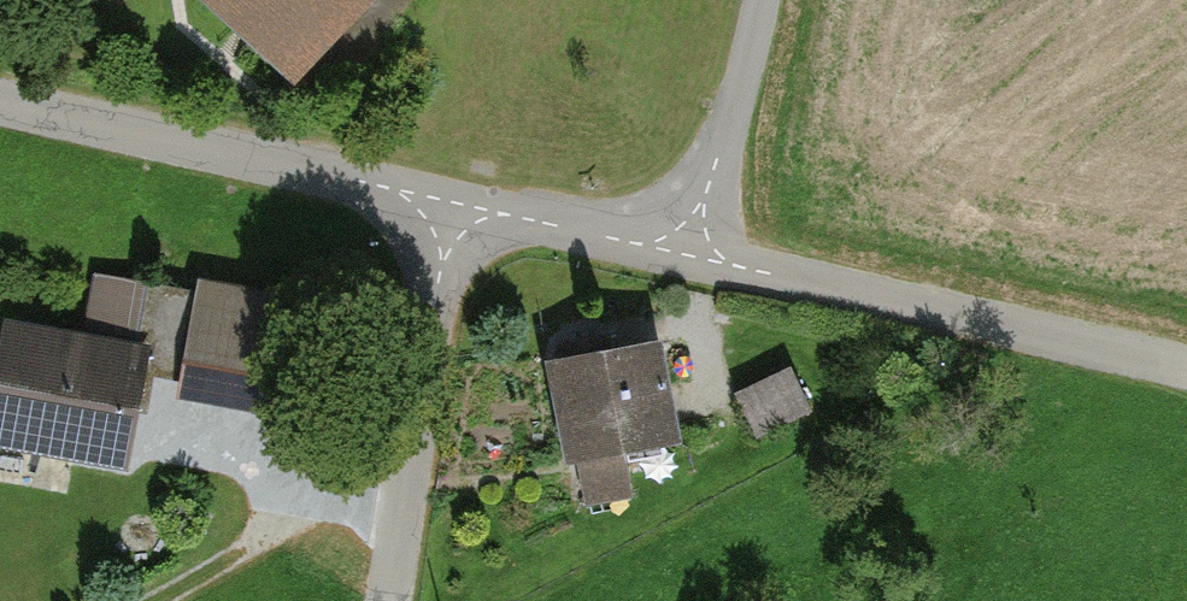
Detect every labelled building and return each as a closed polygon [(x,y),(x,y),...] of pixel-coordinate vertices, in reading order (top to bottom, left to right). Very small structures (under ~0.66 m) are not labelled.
[(349,0),(197,0),(286,75),(349,0)] [(178,374),(176,384),(301,410),(324,298),(199,273),(195,291),(178,374)] [(195,291),(103,274),(90,343),(134,349),(132,365),(178,374),(195,291)] [(0,329),(0,435),(118,453),(132,365),(134,349),(90,343),(0,329)] [(653,345),(532,360),(543,447),(664,431),(653,345)] [(789,370),(733,396),(753,439),(809,413),(789,370)]
